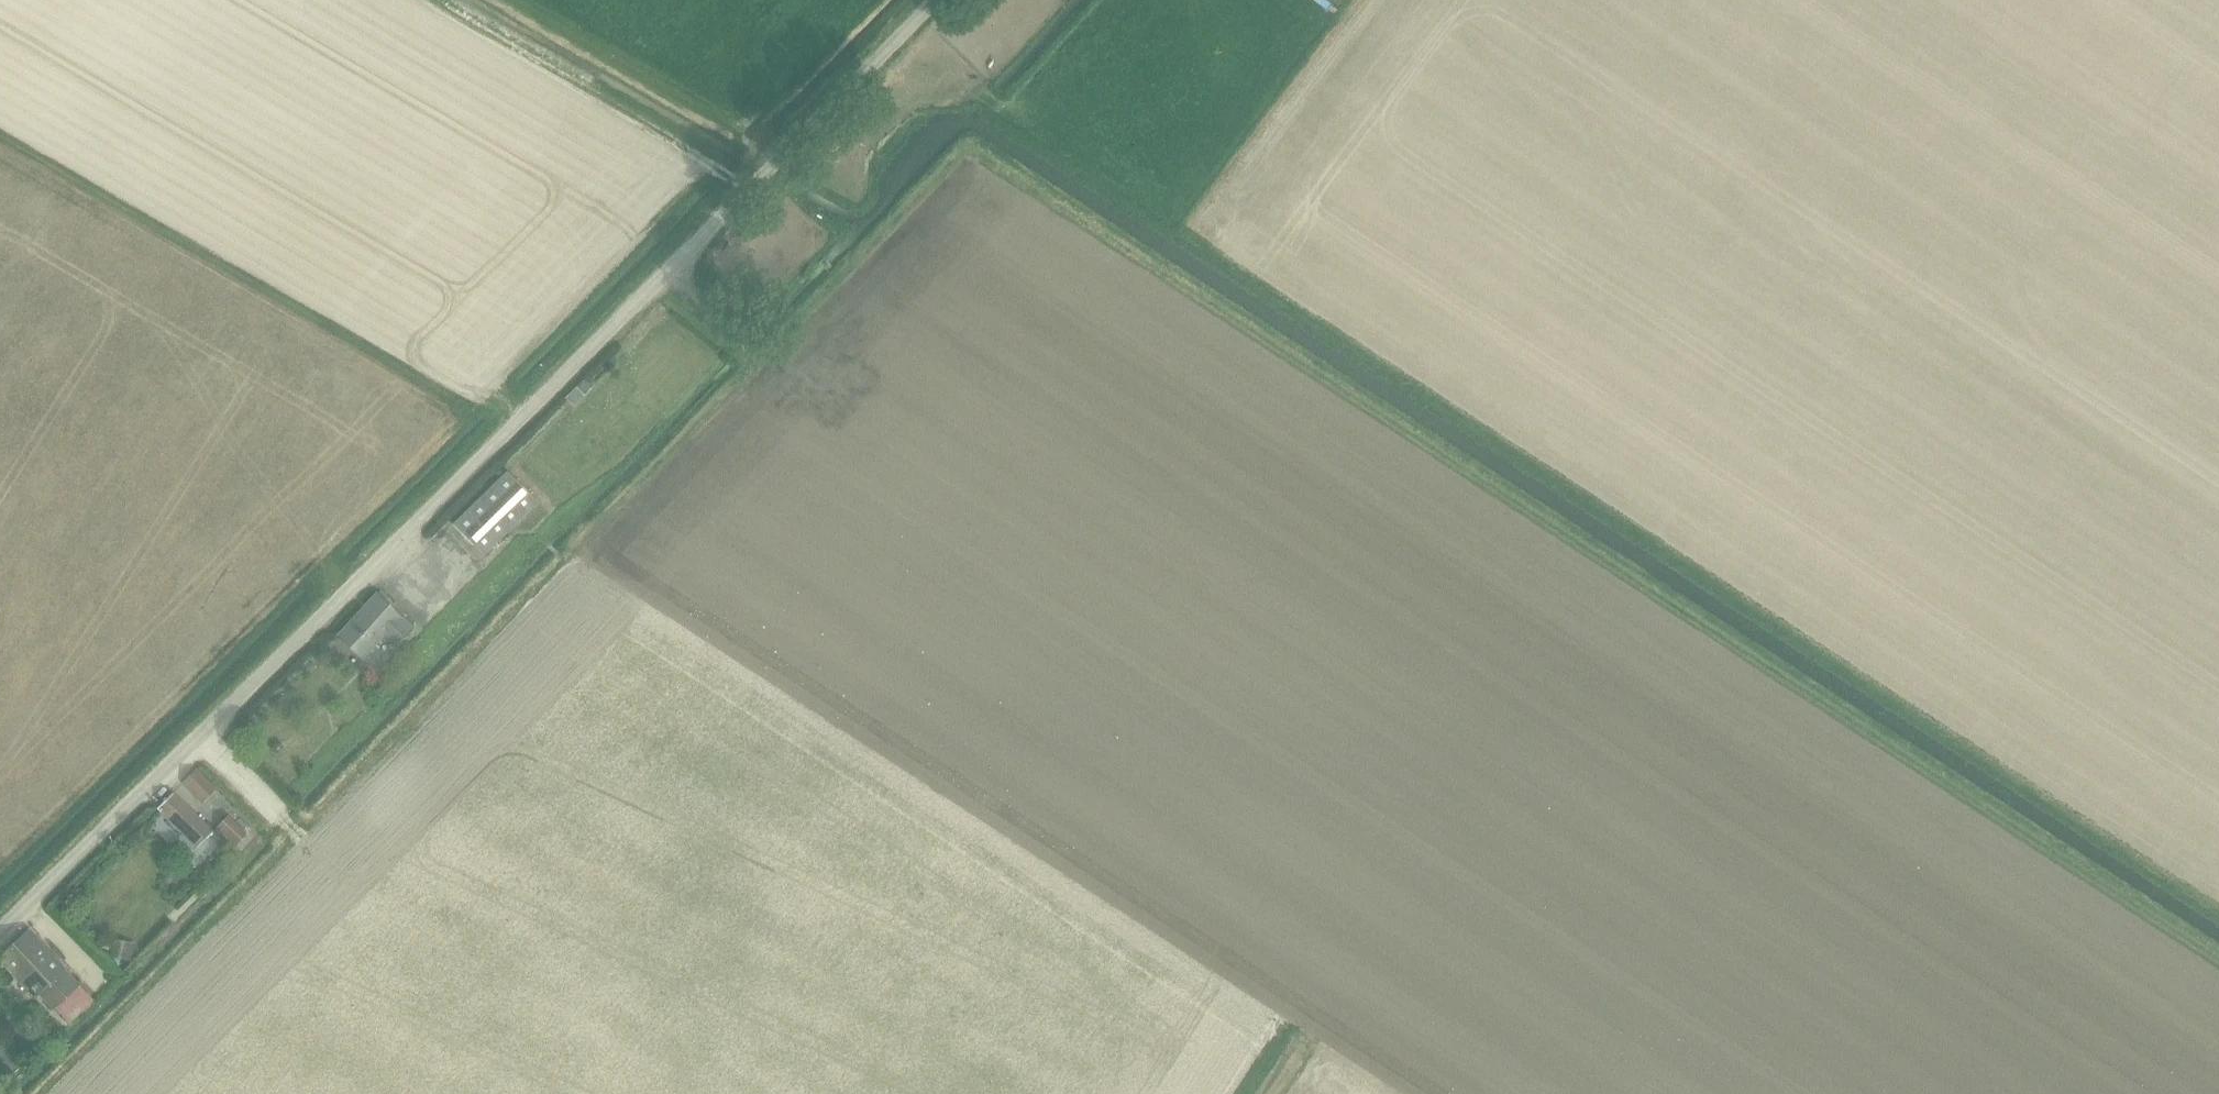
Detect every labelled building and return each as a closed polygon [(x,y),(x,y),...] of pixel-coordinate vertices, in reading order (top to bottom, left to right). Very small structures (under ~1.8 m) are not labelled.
[(537,502),(522,487),(507,471),(453,524),(483,555),(537,502)] [(337,636),(354,651),(363,659),(384,635),(397,646),(414,626),(402,615),(402,614),(377,592),(337,636)] [(217,789),(212,785),(197,769),(182,783),(202,803),(217,789)] [(193,812),(188,808),(173,792),(157,808),(197,848),(213,831),(193,812)] [(218,827),(237,845),(247,835),(228,817),(218,827)] [(0,956),(0,961),(34,997),(37,993),(53,1010),(78,986),(28,930),(0,956)]
